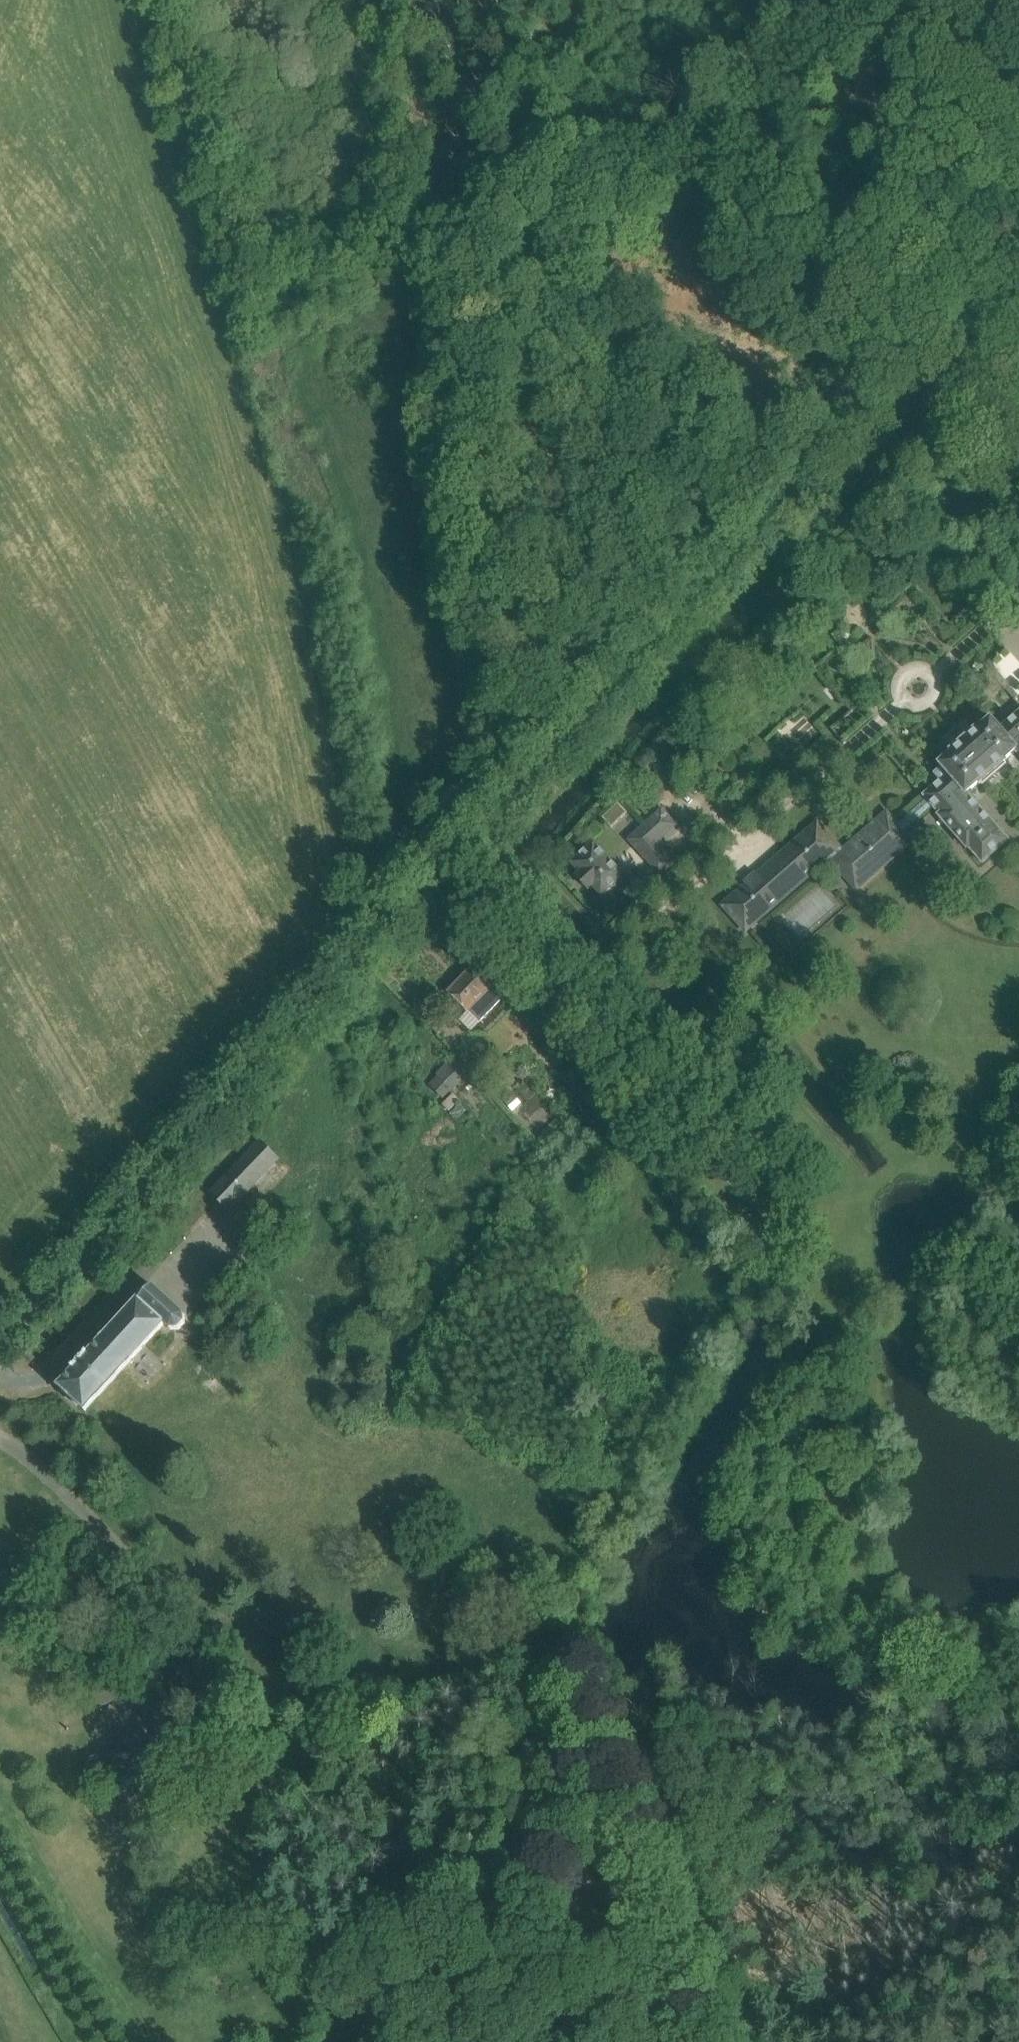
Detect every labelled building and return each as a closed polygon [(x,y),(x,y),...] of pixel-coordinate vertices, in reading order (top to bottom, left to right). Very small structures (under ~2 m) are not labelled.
[(856,888),(911,840),(904,832),(933,806),(940,814),(939,815),(967,847),(968,846),(982,862),(1008,839),(967,792),(978,782),(980,784),(1005,761),(1004,760),(1016,749),(1018,753),(1018,712),(1000,730),(991,719),(978,730),(977,729),(951,751),(952,753),(940,764),(949,774),(924,795),(927,798),(893,828),(886,820),(845,856),(817,824),(759,876),(756,873),(744,883),(747,886),(725,905),(746,929),(814,869),(809,863),(823,850),(856,888)] [(630,840),(659,872),(673,858),(644,826),(630,840)] [(624,875),(594,843),(572,863),(581,873),(576,877),(588,889),(593,885),(601,895),(624,875)] [(449,992),(467,1009),(480,1022),(503,999),(471,968),(449,992)] [(436,1074),(437,1076),(429,1084),(445,1099),(470,1073),(452,1056),(436,1074)] [(279,1160),(260,1142),(211,1194),(231,1213),(279,1160)] [(180,1329),(185,1323),(185,1315),(153,1285),(140,1299),(139,1299),(58,1386),(86,1412),(165,1324),(170,1329),(180,1329)] [(92,1679),(92,1681),(92,1682),(92,1684),(92,1686),(92,1687),(93,1689),(93,1690),(94,1692),(95,1693),(95,1695),(96,1696),(97,1698),(98,1699),(99,1700),(100,1702),(101,1703),(102,1704),(109,1701),(110,1700),(112,1699),(113,1698),(114,1697),(116,1696),(117,1695),(120,1690),(121,1689),(122,1687),(122,1686),(123,1684),(123,1683),(124,1681),(124,1680),(120,1676),(119,1676),(117,1675),(116,1674),(114,1673),(113,1673),(111,1672),(104,1671),(102,1671),(100,1671),(99,1671),(97,1672),(96,1672),(94,1672),(92,1673),(92,1674),(92,1676),(92,1678),(92,1679)]
